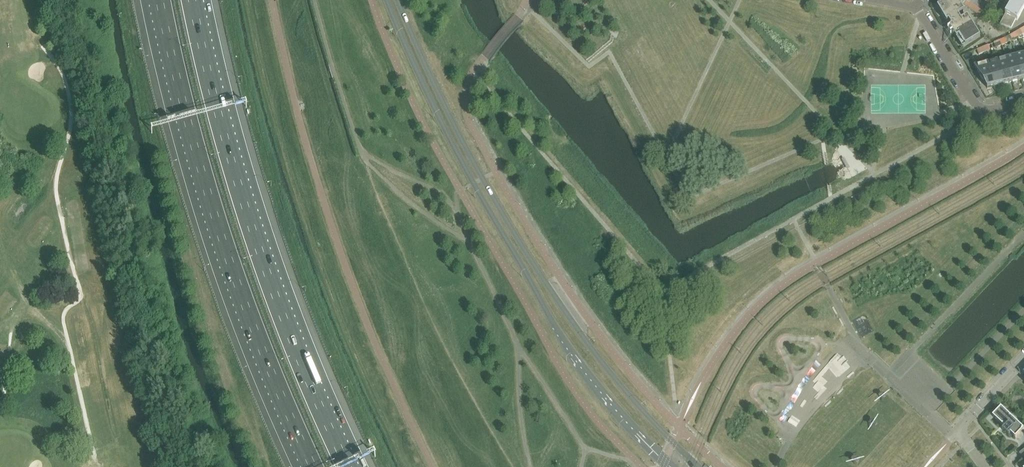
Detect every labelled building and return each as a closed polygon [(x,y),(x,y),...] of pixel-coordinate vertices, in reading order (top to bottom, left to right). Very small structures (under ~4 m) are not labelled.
[(968,16),(962,20),(959,15),(965,11),(962,6),(963,4),(981,17),(984,13),(969,2),(966,0),(943,0),(938,8),(947,22),(945,23),(946,23),(949,28),(950,27),(963,48),(981,37),(968,16)] [(1023,8),(1023,0),(1010,0),(1009,3),(1011,4),(1000,25),(1011,29),(1016,20),(1017,21),(1023,8)] [(1022,80),(1016,57),(1007,59),(1012,82),(1022,80)] [(994,87),(988,64),(987,64),(985,59),(976,61),(977,66),(974,67),(987,88),(994,87)] [(1012,82),(1007,59),(998,61),(1003,85),(1012,82)] [(1003,85),(998,61),(988,64),(994,87),(1003,85)] [(1023,429),(1001,408),(993,417),(1004,428),(1002,430),(1009,436),(1011,434),(1015,438),(1023,429)]
